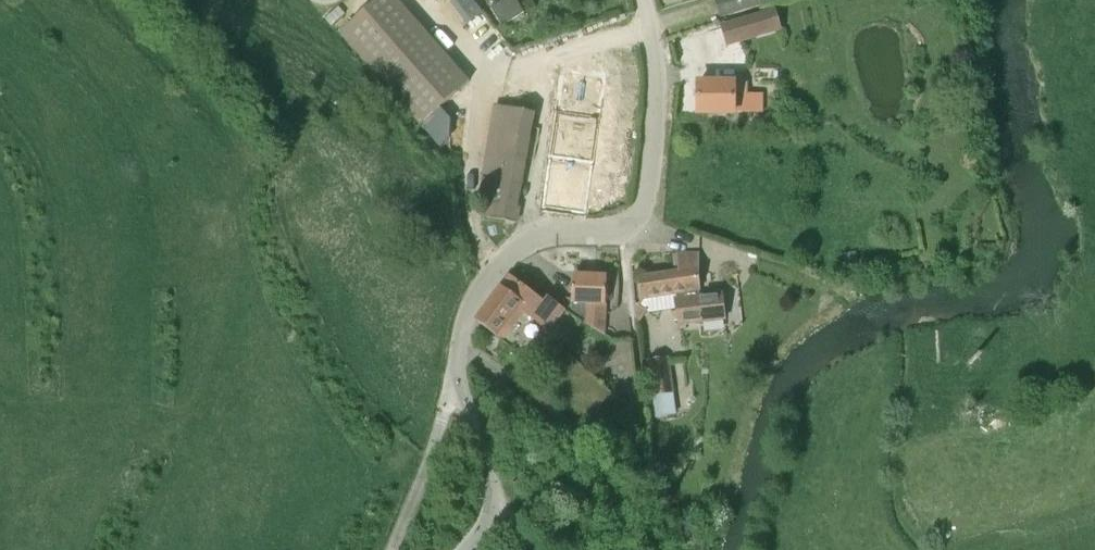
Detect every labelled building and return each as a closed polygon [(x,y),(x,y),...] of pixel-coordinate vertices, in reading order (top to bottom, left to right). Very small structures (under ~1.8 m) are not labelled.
[(405,108),(420,125),(470,81),(398,0),(379,0),(340,34),(405,108)] [(524,12),(516,0),(503,0),(491,8),(502,26),(524,12)] [(765,0),(720,0),(724,15),(765,2),(765,0)] [(729,43),(778,29),(773,12),(724,27),(729,43)] [(699,83),(699,113),(734,112),(764,112),(764,93),(732,94),(732,84),(699,83)] [(603,92),(581,89),(561,86),(555,125),(554,124),(541,212),(586,217),(603,92)] [(515,208),(535,113),(497,104),(479,198),(486,200),(483,216),(516,223),(519,209),(515,208)] [(596,168),(611,170),(613,143),(597,142),(596,168)] [(639,278),(642,299),(676,294),(680,322),(726,315),(722,293),(700,297),(700,290),(699,254),(679,254),(671,255),(674,273),(639,278)] [(572,314),(604,335),(607,277),(574,275),(572,314)] [(510,276),(501,289),(525,309),(524,310),(549,329),(564,309),(548,297),(544,302),(510,276)] [(477,321),(496,336),(498,333),(502,337),(524,310),(525,309),(501,289),(477,321)] [(649,365),(653,395),(672,392),(668,362),(649,365)]
